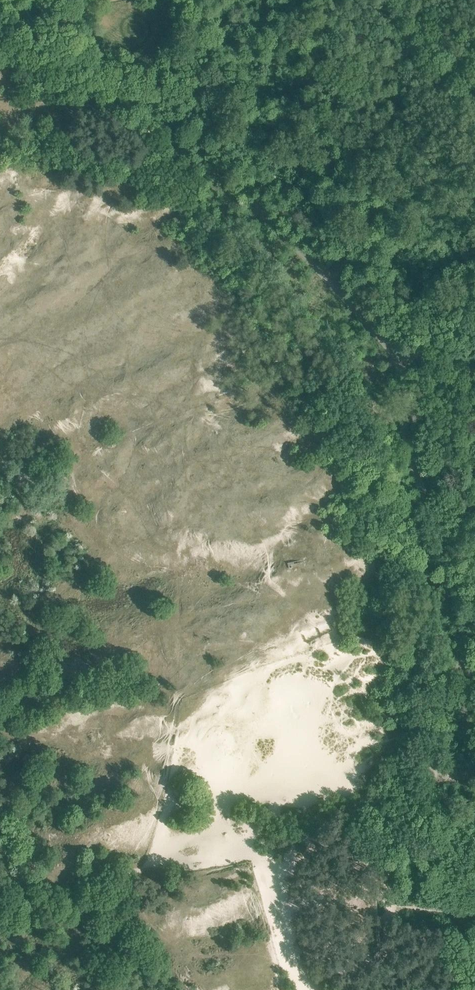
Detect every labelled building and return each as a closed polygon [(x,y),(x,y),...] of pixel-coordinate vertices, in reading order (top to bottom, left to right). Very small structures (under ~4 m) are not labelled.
[(463,882),(460,873),(451,875),(454,885),(463,882)]
